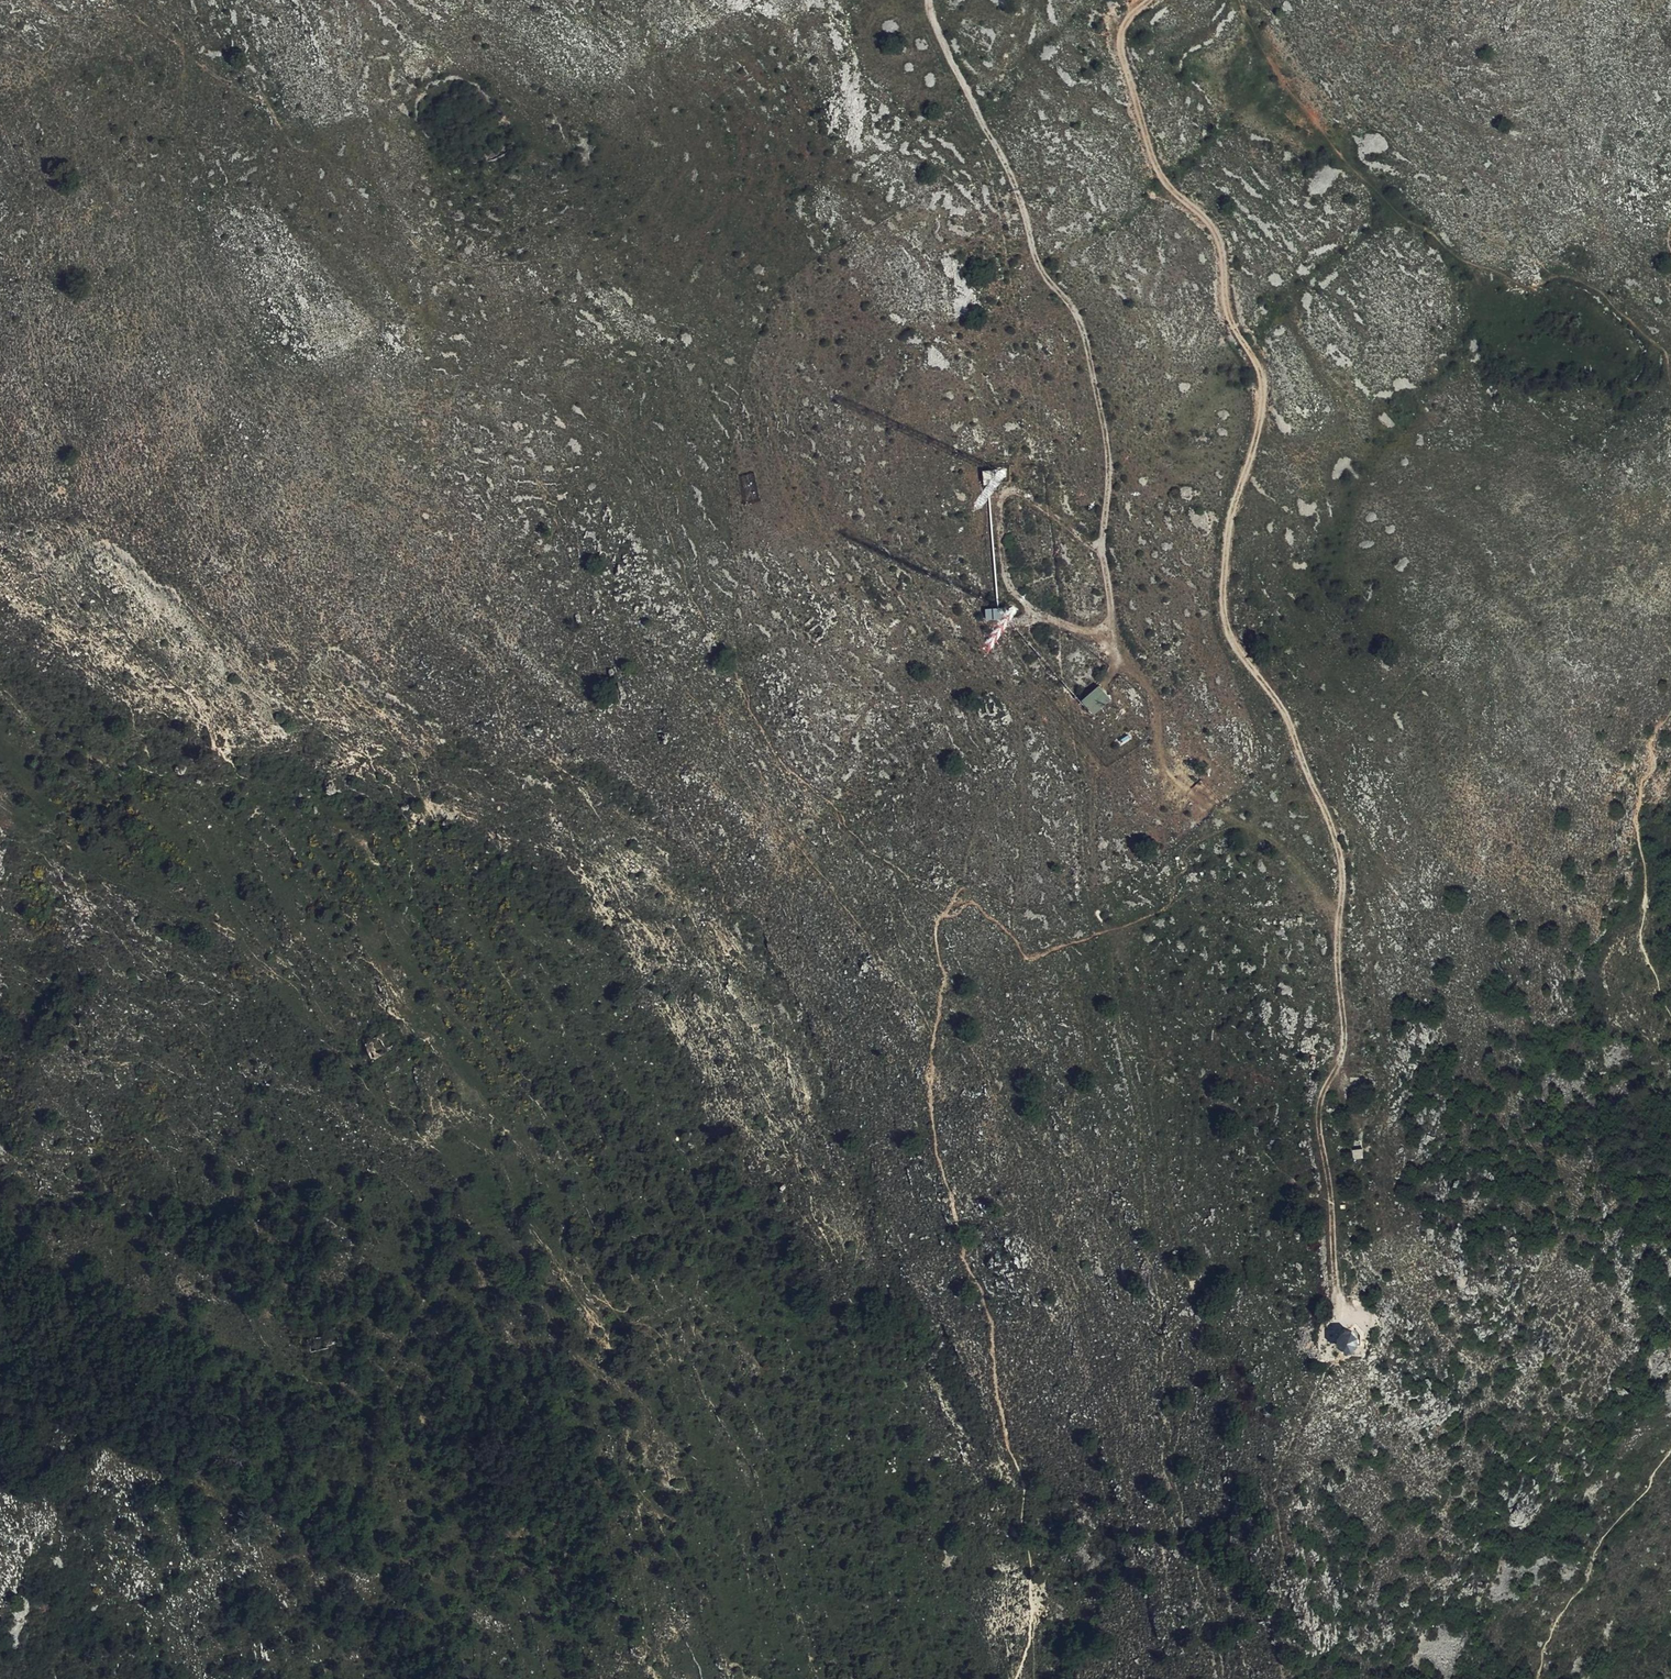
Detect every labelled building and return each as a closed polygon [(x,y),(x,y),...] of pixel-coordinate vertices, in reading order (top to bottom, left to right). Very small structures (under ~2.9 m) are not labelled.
[(985,469),(986,482),(995,481),(994,468),(985,469)] [(1006,618),(1005,609),(986,610),(987,620),(1006,618)] [(1113,701),(1099,686),(1081,701),(1094,717),(1113,701)] [(1354,1328),(1345,1328),(1339,1334),(1339,1342),(1346,1347),(1356,1348),(1360,1342),(1360,1334),(1354,1328)]
